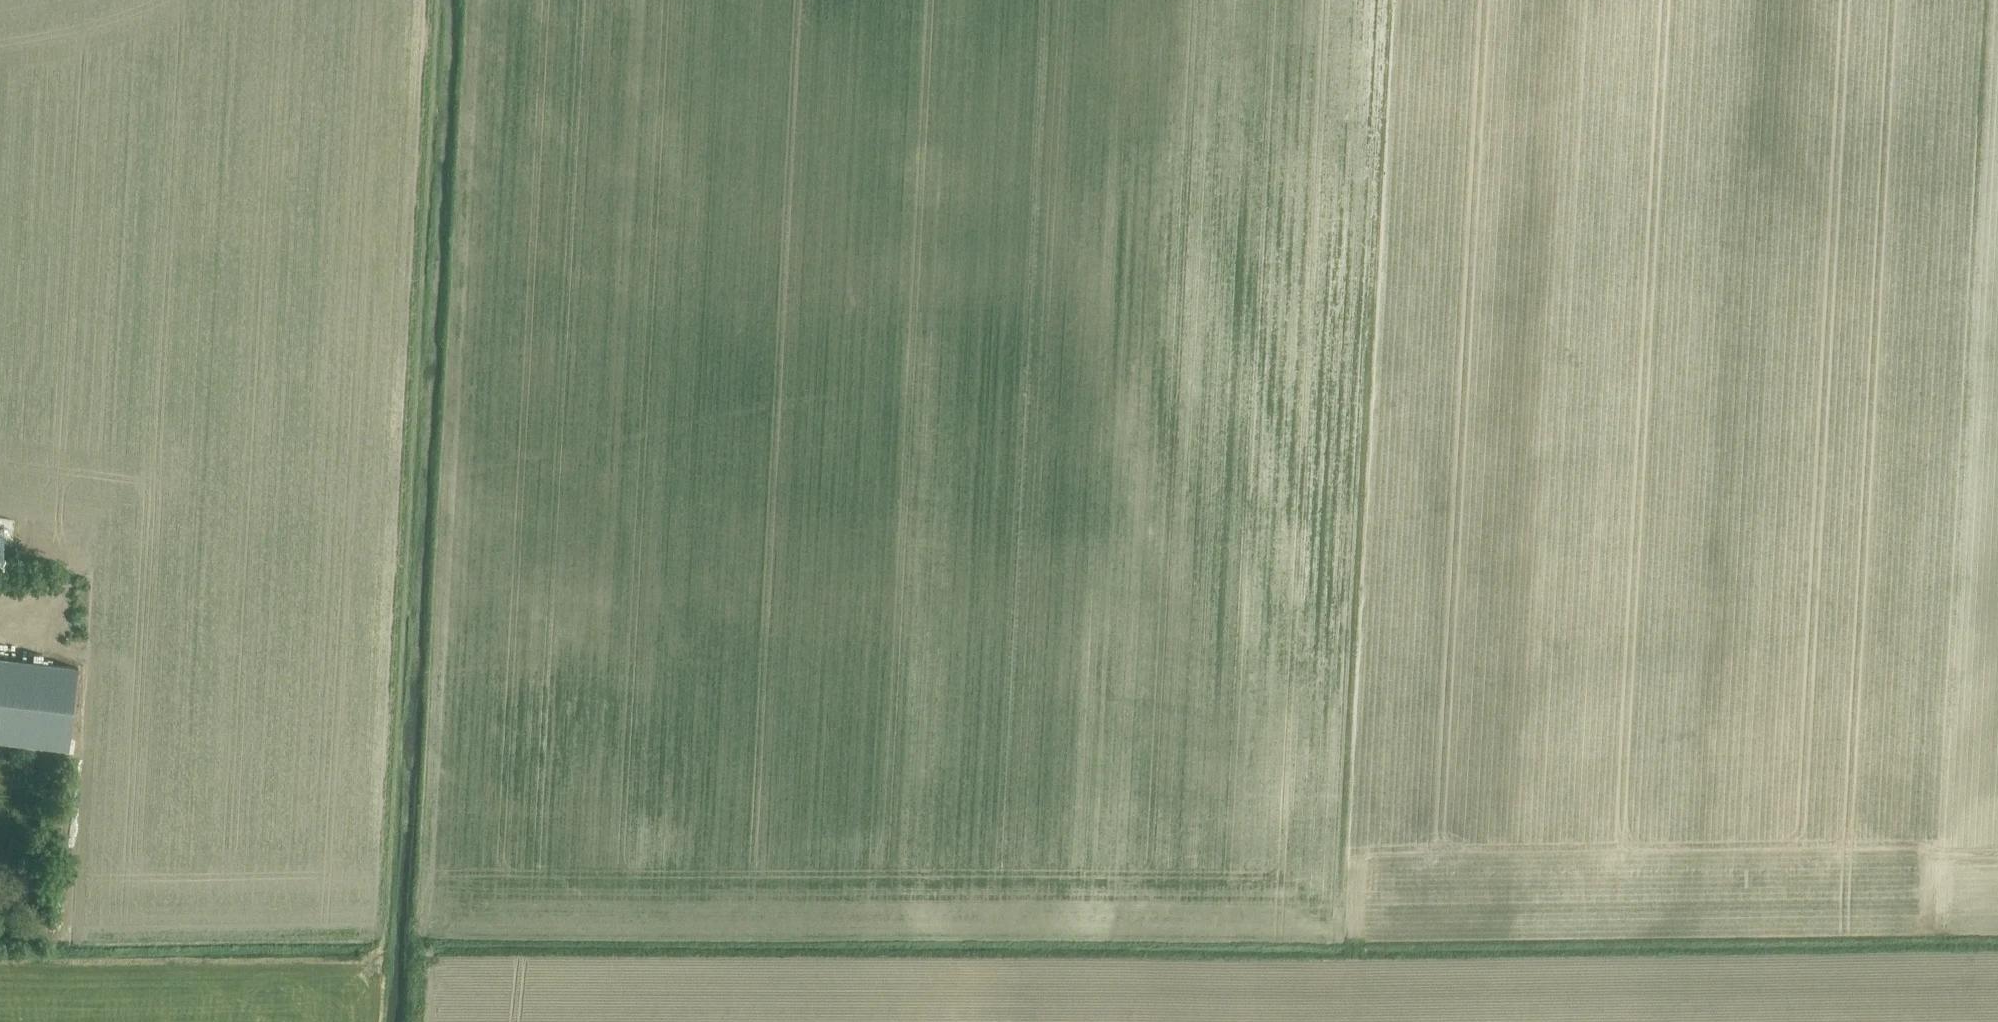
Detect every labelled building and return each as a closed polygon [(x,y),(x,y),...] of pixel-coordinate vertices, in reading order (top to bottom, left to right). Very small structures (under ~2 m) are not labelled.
[(69,749),(79,668),(0,658),(0,741),(69,749)]
